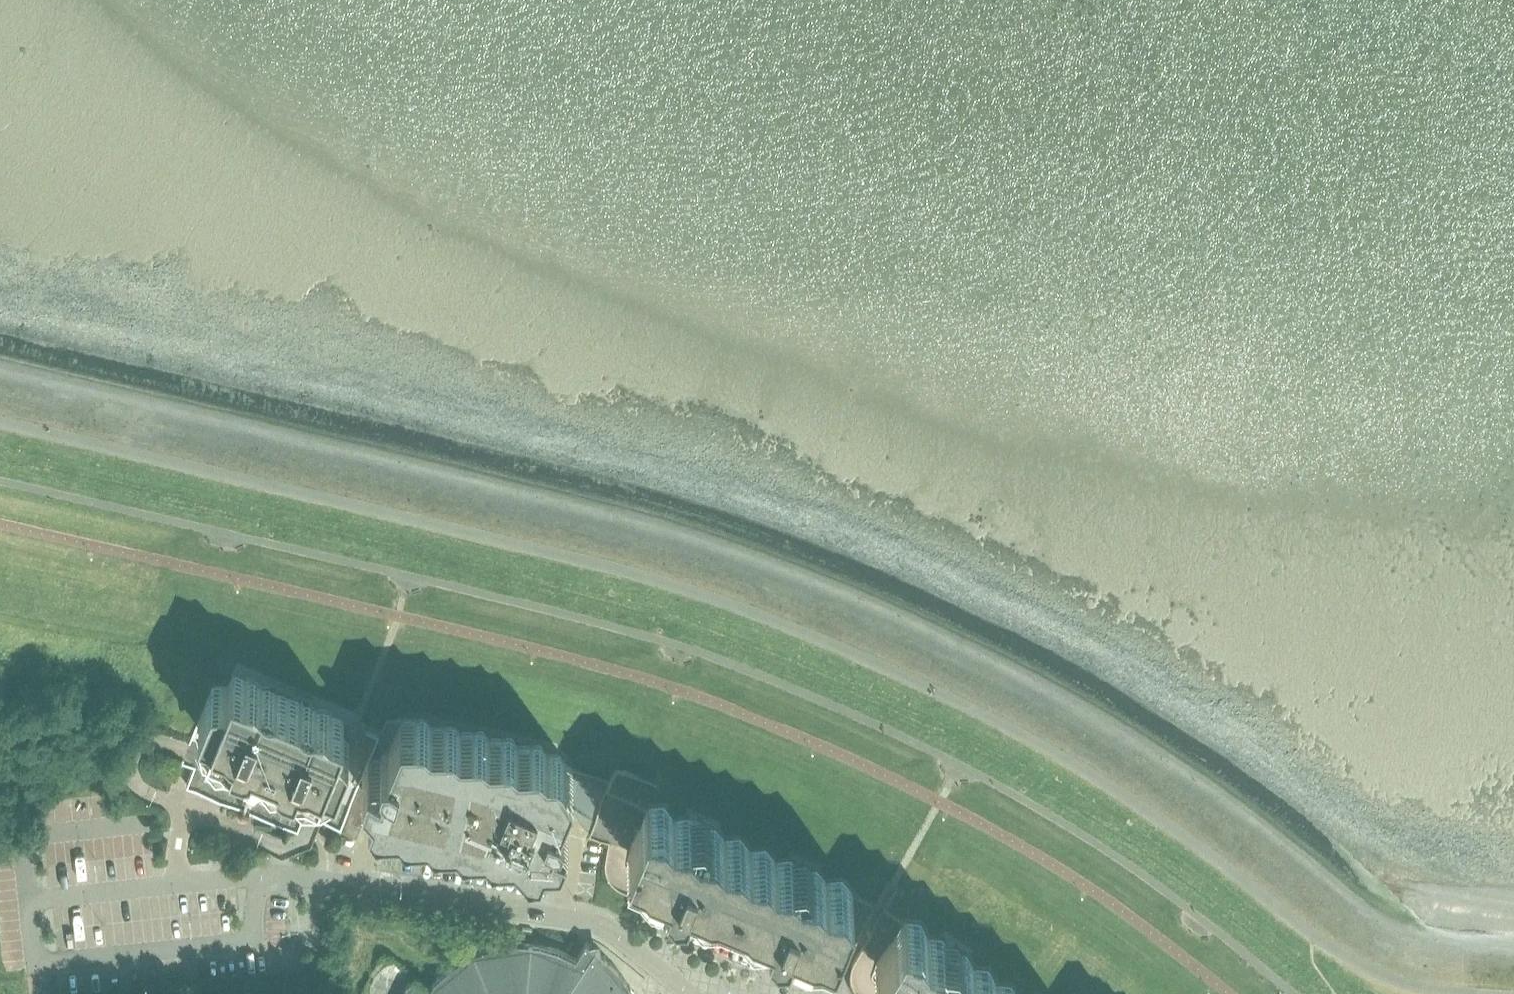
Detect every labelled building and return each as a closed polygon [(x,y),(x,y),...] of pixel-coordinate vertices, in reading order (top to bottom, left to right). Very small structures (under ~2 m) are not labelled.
[(250,682),(246,680),(233,675),(228,686),(213,687),(199,720),(212,725),(208,734),(222,740),(227,745),(298,775),(306,775),(320,780),(323,771),(336,777),(350,744),(340,733),(344,721),(327,714),(326,717),(316,713),(317,710),(315,709),(314,712),(303,707),(304,705),(273,691),(271,694),(261,690),(262,687),(260,686),(259,689),(249,685),(250,682)] [(400,807),(406,814),(428,813),(435,820),(457,819),(463,827),(485,826),(492,834),(514,833),(529,849),(541,849),(545,839),(561,838),(568,822),(561,814),(563,807),(560,803),(572,770),(558,754),(547,754),(540,746),(518,747),(512,740),(490,740),(483,733),(461,734),(454,726),(432,727),(425,719),(386,721),(379,736),(341,828),(357,835),(362,822),(364,819),(390,830),(400,807)] [(649,806),(648,806),(658,785),(617,768),(589,833),(629,850),(644,857),(649,862),(654,863),(651,871),(667,878),(666,879),(675,888),(687,887),(691,879),(707,886),(708,883),(747,899),(751,904),(772,913),(768,921),(776,930),(789,930),(789,929),(805,936),(808,928),(813,930),(820,930),(835,936),(853,892),(852,892),(842,880),(827,881),(817,870),(802,870),(791,859),(776,860),(766,848),(751,849),(740,838),(725,838),(715,827),(700,828),(690,816),(674,817),(664,806),(649,806)] [(341,929),(349,929),(350,917),(341,916),(341,929)] [(891,969),(895,975),(899,977),(894,984),(909,993),(1017,993),(1012,985),(997,983),(989,970),(974,967),(966,954),(951,952),(943,938),(928,936),(920,923),(904,920),(877,959),(891,969)] [(633,991),(631,988),(620,972),(605,955),(586,941),(576,958),(559,950),(540,944),(521,942),(502,943),(483,948),(479,949),(490,974),(474,981),(477,986),(469,991),(467,993),(634,993),(633,991)] [(465,956),(460,959),(474,981),(490,974),(479,949),(465,956)] [(430,987),(429,987),(438,993),(467,993),(469,991),(477,986),(474,981),(460,959),(449,966),(435,979),(430,987)] [(430,987),(412,974),(402,993),(438,993),(429,987),(430,987)]
